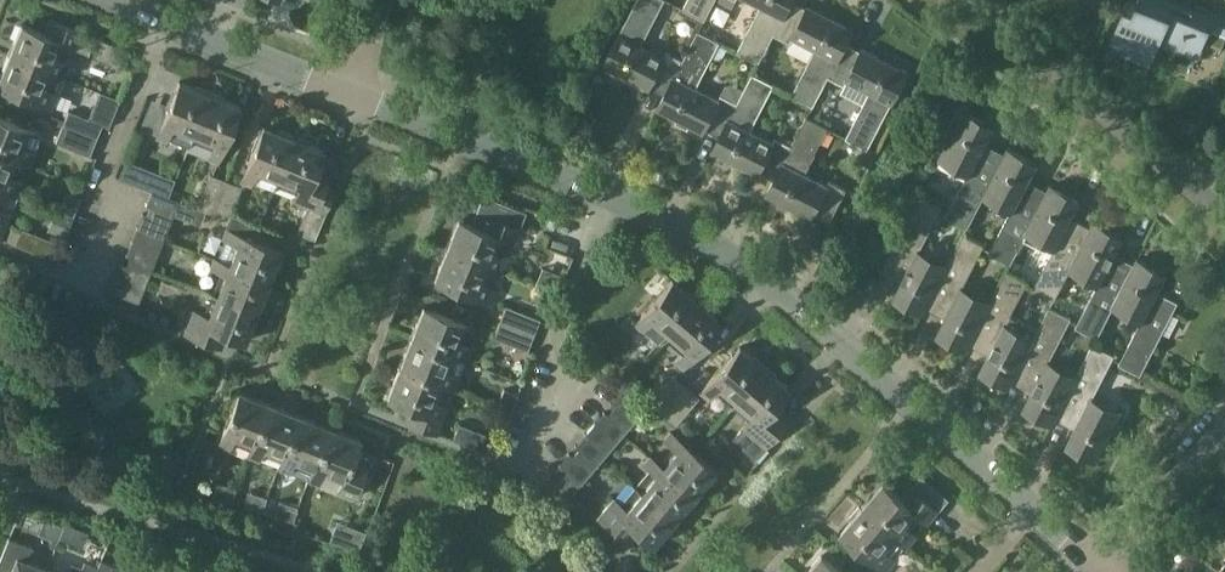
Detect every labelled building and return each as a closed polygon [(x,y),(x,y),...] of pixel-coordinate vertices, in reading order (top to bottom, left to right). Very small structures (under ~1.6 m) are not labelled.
[(682,60),(666,51),(663,57),(641,45),(664,0),(637,0),(603,65),(648,88),(649,86),(665,94),(673,77),(674,77),(683,60),(682,60)] [(682,9),(704,20),(714,0),(687,0),(682,9)] [(760,5),(736,52),(758,64),(774,34),(773,34),(782,17),(791,0),(750,0),(760,5)] [(836,59),(837,60),(845,43),(853,29),(808,6),(806,8),(791,0),(782,17),(773,34),(774,34),(790,43),(793,37),(814,48),(791,95),(813,106),(828,77),(827,77),(836,59)] [(1173,0),(1136,0),(1136,1),(1133,0),(1126,0),(1107,50),(1138,62),(1147,38),(1195,57),(1206,31),(1224,39),(1224,16),(1188,2),(1186,5),(1173,0)] [(9,54),(64,76),(69,63),(54,57),(60,44),(86,54),(93,36),(49,18),(44,33),(21,24),(9,54)] [(736,102),(743,89),(731,83),(725,85),(717,99),(695,88),(719,42),(697,31),(682,60),(683,60),(674,77),(673,77),(665,94),(658,108),(703,131),(704,128),(719,136),(728,120),(737,103),(736,102)] [(827,77),(828,77),(844,85),(847,80),(869,91),(845,138),(867,149),(907,72),(862,49),(861,51),(845,43),(837,60),(836,59),(827,77)] [(64,76),(9,54),(0,76),(0,86),(52,107),(57,92),(42,86),(49,71),(63,77),(64,76)] [(774,143),(772,142),(750,131),(773,84),(751,73),(743,89),(736,102),(737,103),(728,120),(719,136),(712,151),(757,174),(758,173),(773,181),(774,177),(791,145),(776,139),(774,143)] [(193,134),(210,91),(195,85),(194,88),(180,82),(180,81),(179,81),(157,137),(166,140),(171,126),(193,134)] [(210,91),(193,134),(214,143),(208,157),(217,161),(239,105),(238,105),(223,99),(224,97),(210,91)] [(982,195),(1003,155),(984,145),(993,126),(965,111),(964,110),(939,158),(968,173),(945,216),(967,227),(983,196),(982,195)] [(61,126),(94,139),(100,124),(67,111),(61,126)] [(806,116),(791,145),(774,177),(773,181),(766,194),(811,217),(812,215),(829,223),(845,188),(829,180),(826,185),(804,174),(828,127),(806,116)] [(29,165),(34,151),(19,145),(26,129),(41,135),(41,134),(0,118),(0,153),(29,165)] [(277,178),(294,135),(280,130),(279,132),(264,126),(264,125),(263,125),(241,181),(250,184),(256,170),(277,178)] [(88,155),(94,139),(61,126),(55,142),(88,155)] [(294,135),(277,178),(296,186),(290,202),(305,208),(295,232),(313,239),(333,190),(324,186),(329,174),(316,168),(324,149),(323,149),(322,149),(308,143),(308,141),(294,135)] [(1025,232),(1046,192),(1027,182),(1036,163),(1008,148),(1007,147),(1003,155),(982,195),(983,196),(1011,210),(989,253),(1010,264),(1027,233),(1025,232)] [(1050,180),(1058,156),(1044,151),(1036,175),(1050,180)] [(29,165),(0,153),(0,188),(17,195),(22,181),(7,175),(14,160),(29,166),(29,165)] [(212,214),(225,181),(208,175),(195,207),(212,214)] [(225,181),(212,214),(226,220),(240,187),(225,181)] [(1069,269),(1089,228),(1070,218),(1080,200),(1051,185),(1050,184),(1046,192),(1025,232),(1027,233),(1054,247),(1032,290),(1054,301),(1070,269),(1069,269)] [(39,213),(54,206),(47,191),(32,198),(39,213)] [(147,210),(171,219),(173,215),(178,201),(151,191),(146,204),(148,205),(147,210)] [(71,216),(78,199),(66,194),(59,211),(71,216)] [(947,265),(946,265),(919,251),(941,207),(919,196),(881,269),(902,280),(893,297),(922,312),(921,313),(923,313),(926,306),(947,265)] [(178,201),(173,215),(186,220),(191,207),(178,201)] [(9,210),(0,207),(0,234),(9,210)] [(164,238),(171,219),(147,210),(145,215),(142,214),(137,227),(164,238)] [(231,214),(226,228),(253,239),(258,225),(231,214)] [(446,249),(501,271),(507,258),(492,252),(497,238),(511,243),(518,227),(485,214),(480,227),(458,219),(446,249)] [(1112,306),(1133,265),(1113,255),(1123,237),(1094,222),(1093,221),(1089,228),(1069,269),(1070,269),(1097,284),(1075,327),(1097,338),(1113,306),(1112,306)] [(158,251),(164,238),(137,227),(131,240),(158,251)] [(213,259),(269,281),(271,282),(277,267),(275,266),(281,252),(281,251),(226,228),(222,237),(237,243),(229,264),(214,258),(213,259)] [(47,257),(53,242),(19,229),(13,244),(47,257)] [(990,302),(989,302),(962,287),(984,244),(963,233),(946,265),(947,265),(926,306),(946,316),(936,334),(965,349),(965,350),(966,350),(970,343),(990,302)] [(151,270),(158,251),(131,240),(126,254),(129,256),(127,260),(151,270)] [(501,272),(501,271),(446,249),(434,280),(489,302),(495,287),(480,281),(486,266),(501,272)] [(1112,306),(1113,306),(1141,320),(1118,364),(1140,375),(1162,332),(1179,341),(1189,321),(1172,312),(1178,301),(1157,291),(1166,274),(1138,259),(1138,258),(1137,258),(1133,265),(1112,306)] [(263,296),(269,281),(213,259),(210,267),(225,273),(216,295),(259,312),(265,297),(263,296)] [(144,288),(151,270),(127,260),(125,266),(122,264),(117,278),(144,288)] [(1034,339),(1033,339),(1005,324),(1028,281),(1006,270),(989,302),(990,302),(970,343),(989,353),(980,371),(1008,386),(1009,387),(1013,379),(1034,339)] [(138,302),(144,288),(117,278),(111,291),(138,302)] [(668,334),(697,299),(685,289),(684,291),(671,280),(632,325),(640,331),(650,319),(668,334)] [(253,326),(259,312),(216,295),(208,317),(192,311),(183,333),(220,348),(226,334),(245,341),(246,340),(245,340),(251,325),(253,326)] [(697,299),(668,334),(685,349),(674,361),(682,367),(721,322),(708,311),(709,309),(697,299)] [(411,337),(466,360),(471,346),(456,340),(463,324),(478,330),(478,329),(423,307),(411,337)] [(499,321),(531,334),(537,320),(505,307),(499,321)] [(1077,376),(1076,375),(1049,361),(1071,318),(1049,307),(1033,339),(1034,339),(1013,379),(1032,389),(1023,408),(1051,423),(1052,424),(1056,416),(1077,376)] [(525,350),(531,334),(499,321),(493,337),(525,350)] [(466,360),(411,337),(399,367),(454,390),(459,376),(444,370),(451,354),(466,360)] [(1077,376),(1056,416),(1076,426),(1066,445),(1095,460),(1094,460),(1096,461),(1120,413),(1092,398),(1114,355),(1092,344),(1076,375),(1077,376)] [(751,357),(738,346),(699,392),(707,398),(717,386),(734,401),(765,366),(753,356),(751,357)] [(765,366),(734,401),(752,416),(730,441),(753,460),(791,416),(776,403),(788,389),(775,378),(776,376),(765,366)] [(454,390),(399,367),(387,398),(410,407),(404,420),(437,433),(448,406),(433,400),(439,384),(454,390)] [(662,414),(685,387),(672,376),(649,403),(662,414)] [(685,387),(662,414),(675,425),(698,398),(685,387)] [(510,412),(517,394),(503,389),(496,407),(510,412)] [(248,455),(269,403),(239,391),(218,443),(228,447),(233,436),(252,443),(247,455),(248,455)] [(609,411),(628,427),(641,411),(619,392),(609,405),(612,407),(609,411)] [(278,467),(299,415),(269,403),(248,455),(258,459),(262,447),(282,455),(278,467)] [(622,434),(628,427),(609,411),(606,415),(603,412),(593,423),(616,442),(622,434)] [(308,479),(329,427),(299,415),(278,467),(288,471),(293,459),(312,467),(307,479),(308,479)] [(606,453),(616,442),(593,423),(584,434),(606,453)] [(485,453),(491,437),(458,424),(452,439),(485,453)] [(329,427),(308,479),(318,483),(323,471),(342,479),(337,491),(353,497),(363,472),(348,466),(359,439),(329,427)] [(648,456),(694,495),(696,497),(706,485),(704,483),(715,470),(670,432),(663,439),(676,449),(661,466),(649,456),(648,456)] [(593,468),(606,453),(584,434),(574,446),(577,449),(574,452),(593,468)] [(580,483),(593,468),(574,452),(571,456),(567,453),(558,464),(580,483)] [(683,508),(694,495),(648,456),(643,463),(655,474),(640,492),(675,521),(685,510),(683,508)] [(571,495),(580,483),(558,464),(548,476),(571,495)] [(862,508),(907,546),(917,535),(905,525),(915,513),(927,524),(948,499),(921,476),(902,498),(883,482),(862,508)] [(231,502),(235,488),(217,482),(213,496),(231,502)] [(261,512),(266,497),(247,492),(243,506),(261,512)] [(665,533),(675,521),(640,492),(625,509),(613,498),(597,517),(624,540),(633,529),(652,545),(663,532),(665,533)] [(292,521),(297,507),(278,501),(274,515),(292,521)] [(907,547),(907,546),(862,508),(841,532),(886,571),(896,559),(884,549),(895,536),(907,547)] [(1189,526),(1175,544),(1186,552),(1200,535),(1189,526)] [(605,558),(614,548),(599,535),(590,546),(605,558)] [(46,569),(26,562),(32,548),(7,538),(0,557),(0,571),(45,571),(46,569)] [(822,555),(807,571),(842,571),(822,555)] [(124,571),(99,561),(97,568),(95,571),(123,571),(124,571)] [(97,568),(83,562),(80,568),(70,564),(67,571),(95,571),(97,568)]
